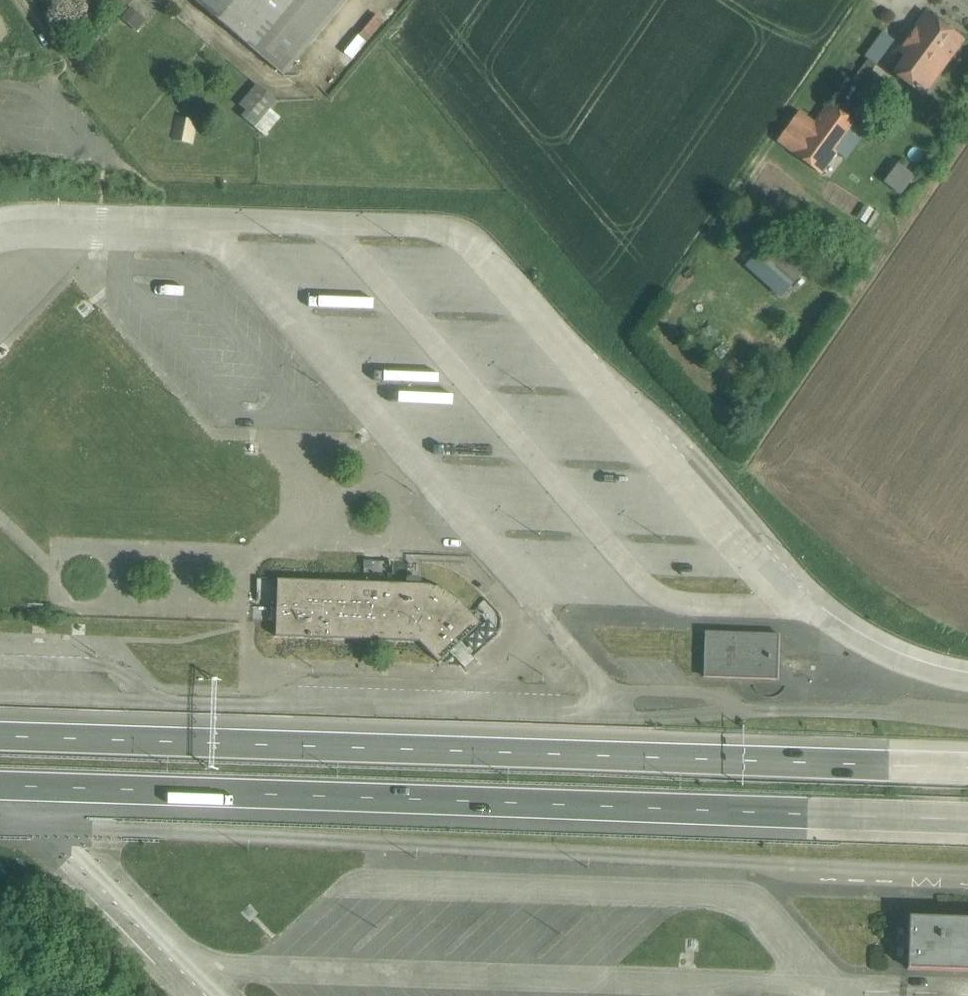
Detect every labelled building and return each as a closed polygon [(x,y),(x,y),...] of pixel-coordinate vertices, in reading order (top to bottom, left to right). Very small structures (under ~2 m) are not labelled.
[(254,50),(295,0),(193,0),(254,50)] [(254,50),(284,76),(347,0),(295,0),(254,50)] [(962,41),(927,16),(902,51),(915,61),(903,77),(924,92),(962,41)] [(884,32),(867,56),(870,58),(878,64),(895,41),(884,32)] [(870,58),(854,79),(862,85),(878,64),(870,58)] [(258,86),(242,106),(260,121),(276,100),(258,86)] [(855,125),(830,107),(816,126),(810,135),(834,153),(855,125)] [(175,114),(172,138),(188,140),(192,116),(175,114)] [(834,153),(810,135),(816,126),(800,114),(781,140),(797,152),(797,153),(821,171),(834,153)] [(890,181),(906,192),(920,173),(904,162),(890,181)] [(786,295),(800,278),(765,248),(750,265),(786,295)] [(399,330),(399,320),(344,319),(343,328),(399,330)] [(277,608),(277,623),(276,638),(278,640),(424,641),(445,664),(487,624),(460,595),(452,590),(440,585),(427,583),(378,581),(363,580),(339,579),(280,578),(279,579),(277,608)] [(705,631),(703,679),(780,681),(781,634),(705,631)] [(911,922),(909,973),(967,976),(967,924),(911,922)]
